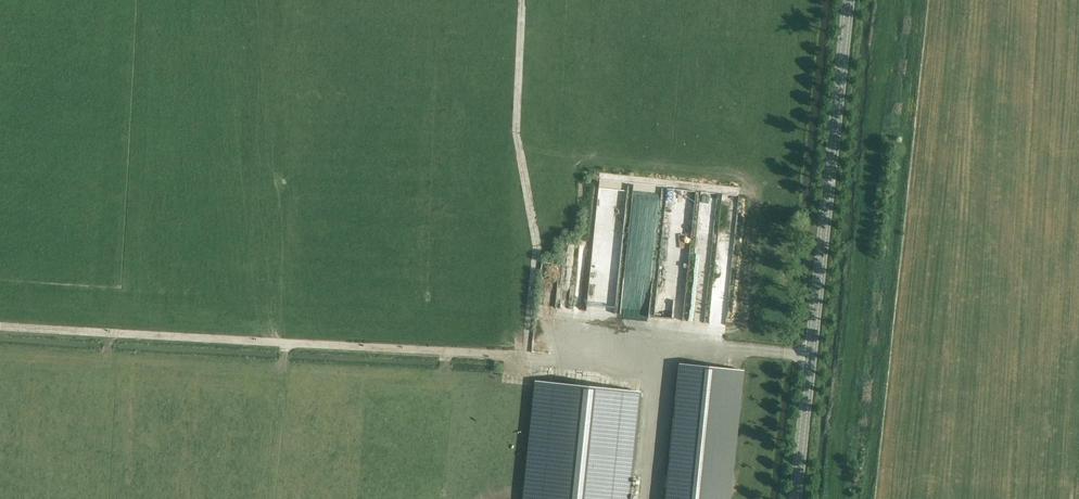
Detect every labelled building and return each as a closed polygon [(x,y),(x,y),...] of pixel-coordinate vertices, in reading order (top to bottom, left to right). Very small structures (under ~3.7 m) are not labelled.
[(717,206),(717,192),(700,192),(701,206),(717,206)] [(652,317),(681,320),(688,261),(675,259),(674,266),(658,265),(652,317)] [(666,498),(729,498),(742,373),(680,366),(666,498)] [(525,498),(628,498),(639,392),(537,382),(525,498)]
